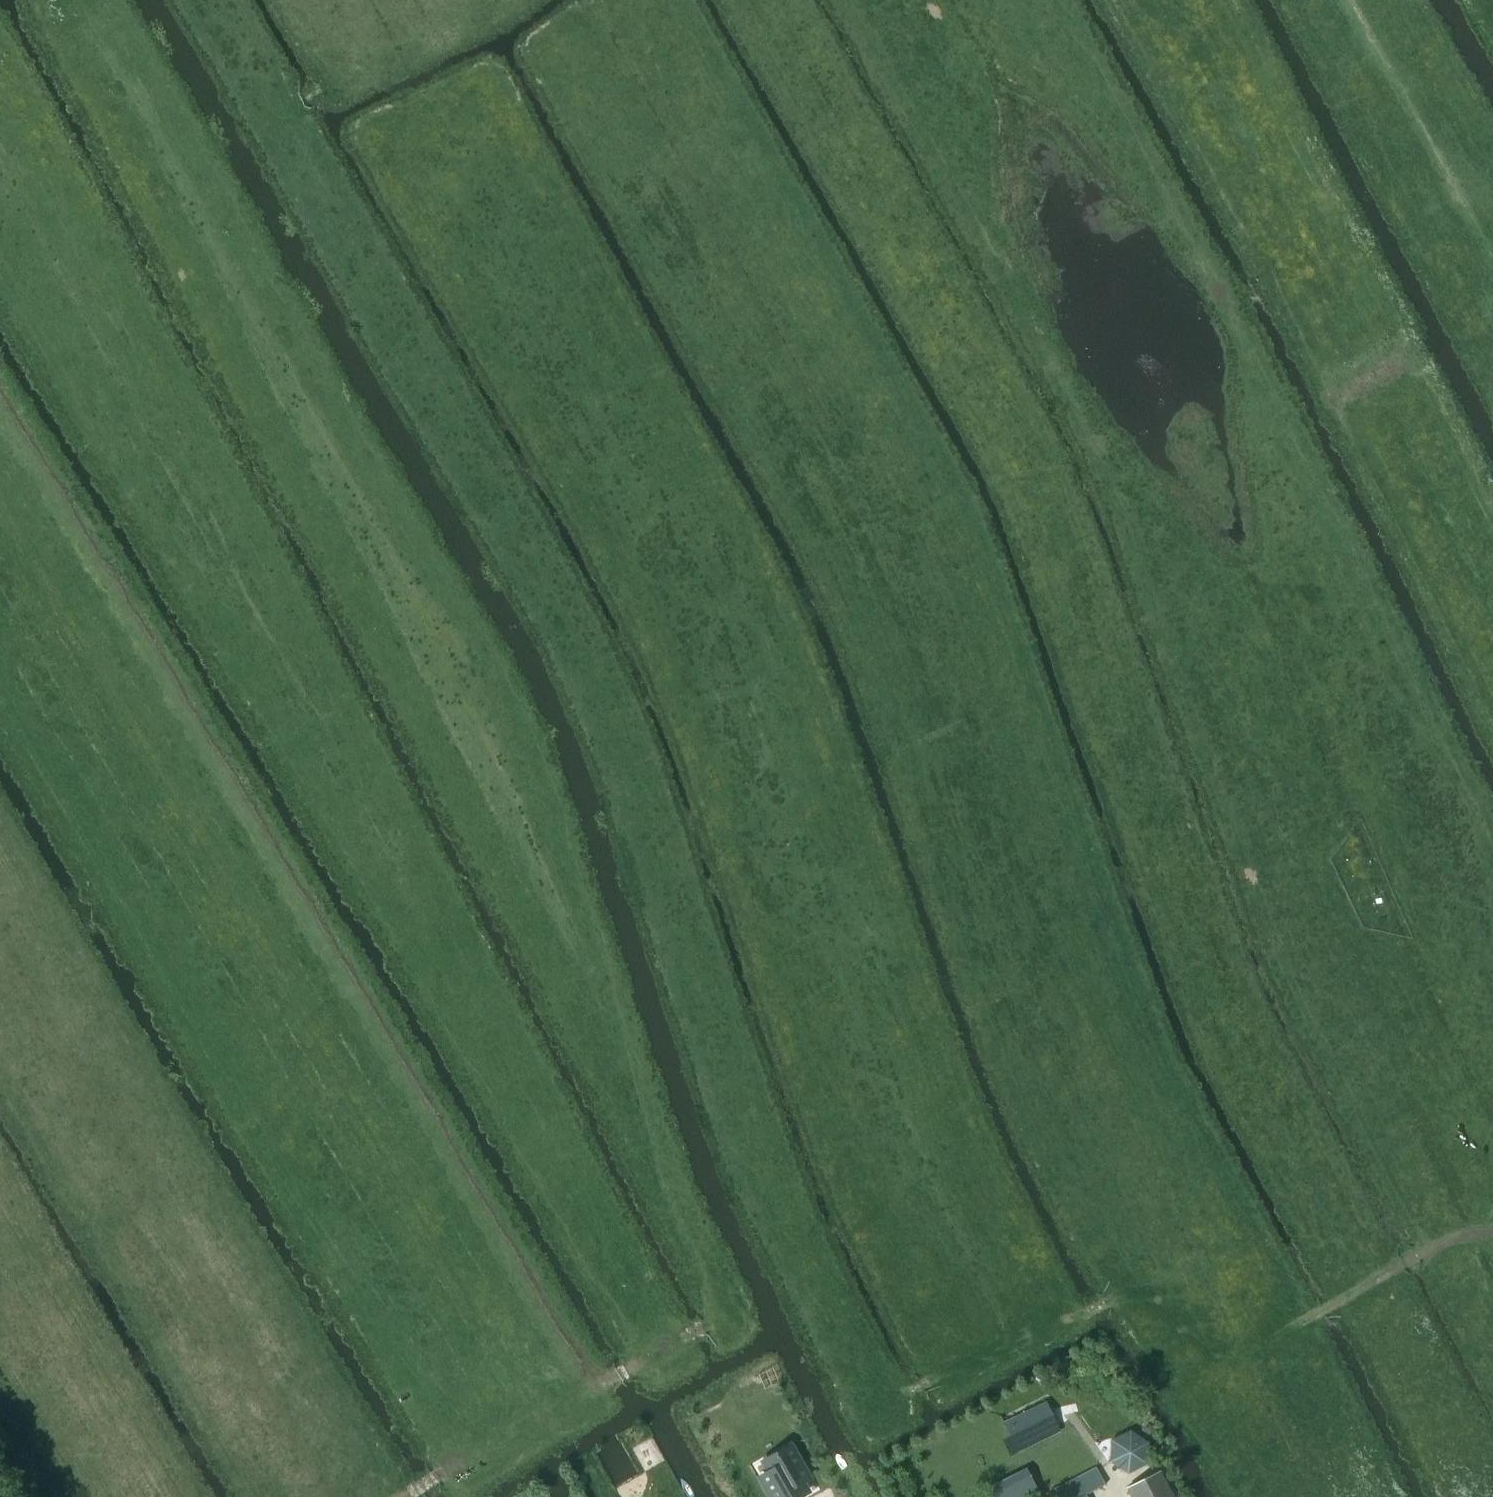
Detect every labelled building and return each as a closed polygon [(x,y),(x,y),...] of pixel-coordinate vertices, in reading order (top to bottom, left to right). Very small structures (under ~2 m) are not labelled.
[(1016,1447),(1059,1427),(1046,1402),(1004,1422),(1016,1447)] [(1128,1474),(1148,1464),(1149,1442),(1130,1429),(1109,1440),(1109,1462),(1128,1474)] [(770,1459),(776,1470),(765,1476),(778,1496),(800,1496),(809,1492),(803,1481),(811,1477),(793,1446),(770,1459)] [(1040,1492),(1027,1468),(990,1488),(995,1496),(1031,1496),(1040,1492)] [(1054,1489),(1058,1496),(1081,1496),(1105,1484),(1097,1468),(1054,1489)] [(1160,1471),(1127,1488),(1132,1496),(1174,1496),(1160,1471)]
